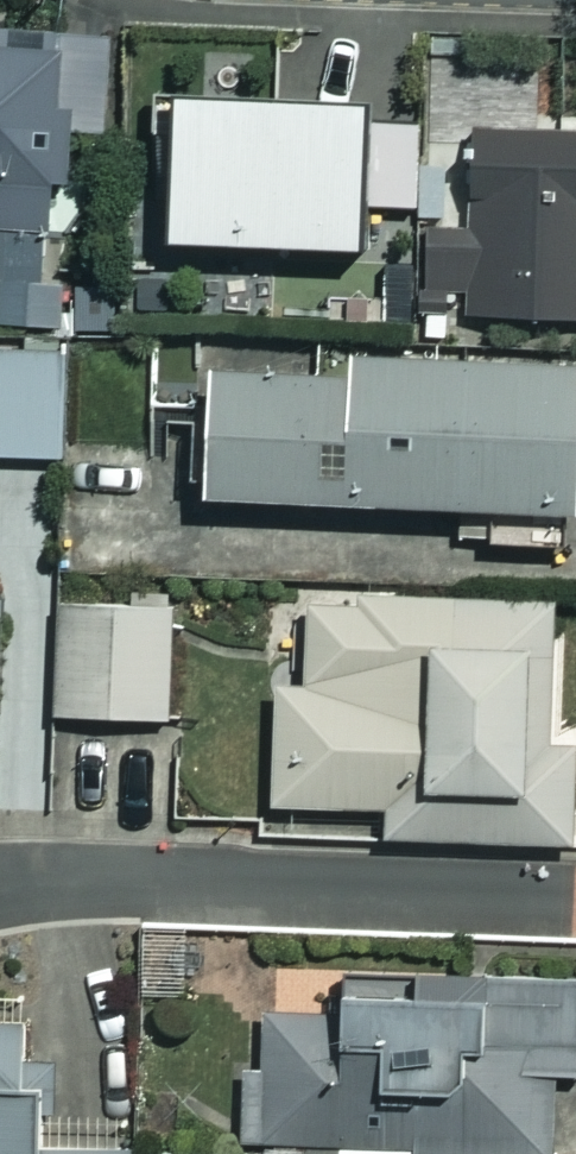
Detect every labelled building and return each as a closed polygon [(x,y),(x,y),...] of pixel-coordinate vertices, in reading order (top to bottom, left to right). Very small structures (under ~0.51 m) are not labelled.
[(77,328),(81,172),(69,172),(70,123),(104,124),(107,25),(0,23),(0,220),(2,220),(0,314),(0,326),(77,328)] [(378,96),(158,89),(153,239),(373,246),(378,96)] [(575,314),(575,127),(471,124),(468,224),(426,223),(423,309),(575,314)] [(125,276),(124,329),(251,333),(253,279),(125,276)] [(204,486),(456,494),(455,537),(574,541),(575,493),(575,349),(345,341),(345,356),(209,352),(204,486)] [(60,448),(61,346),(0,346),(0,448),(60,448)] [(550,592),(305,596),(307,679),(271,680),(274,799),(392,797),(393,834),(573,830),(571,724),(552,724),(550,592)] [(167,711),(167,596),(58,595),(58,710),(167,711)] [(184,923),(144,923),(143,989),(183,990),(184,923)] [(413,952),(413,975),(341,973),(340,1011),(246,1008),(242,1143),(553,1152),(556,1063),(575,1063),(575,957),(413,952)] [(125,1138),(35,1140),(31,994),(0,995),(0,1153),(126,1153),(125,1138)]
